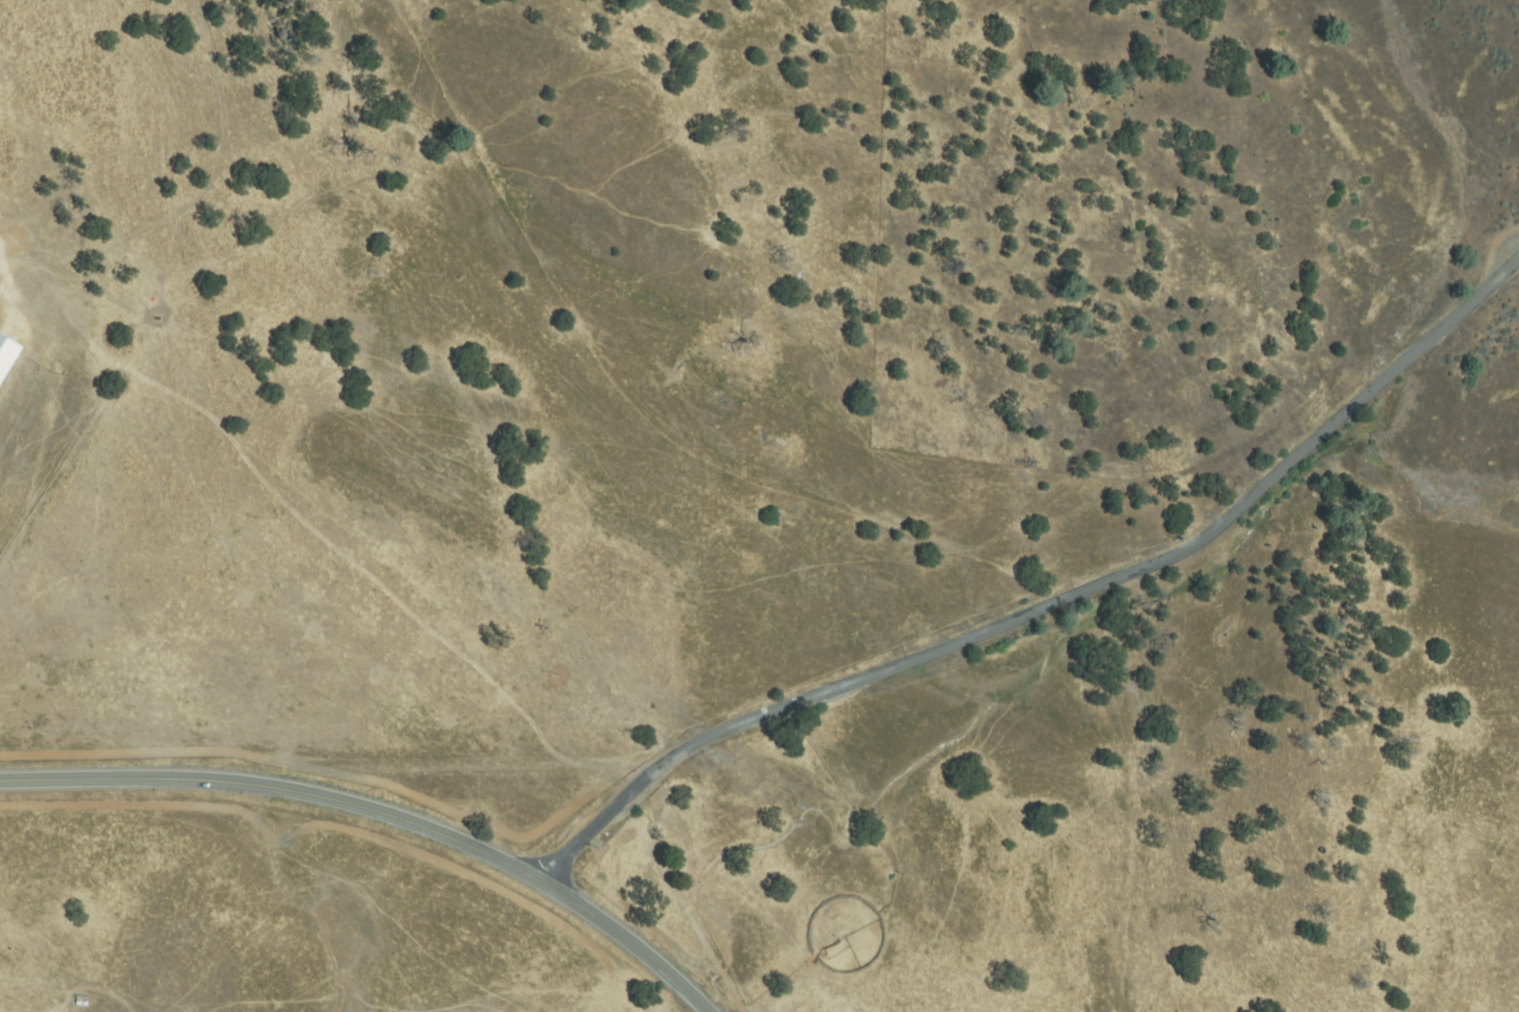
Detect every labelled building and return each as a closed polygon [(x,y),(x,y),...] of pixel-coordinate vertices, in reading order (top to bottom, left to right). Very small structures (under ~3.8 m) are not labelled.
[(21,347),(0,381),(0,334),(21,347)]
